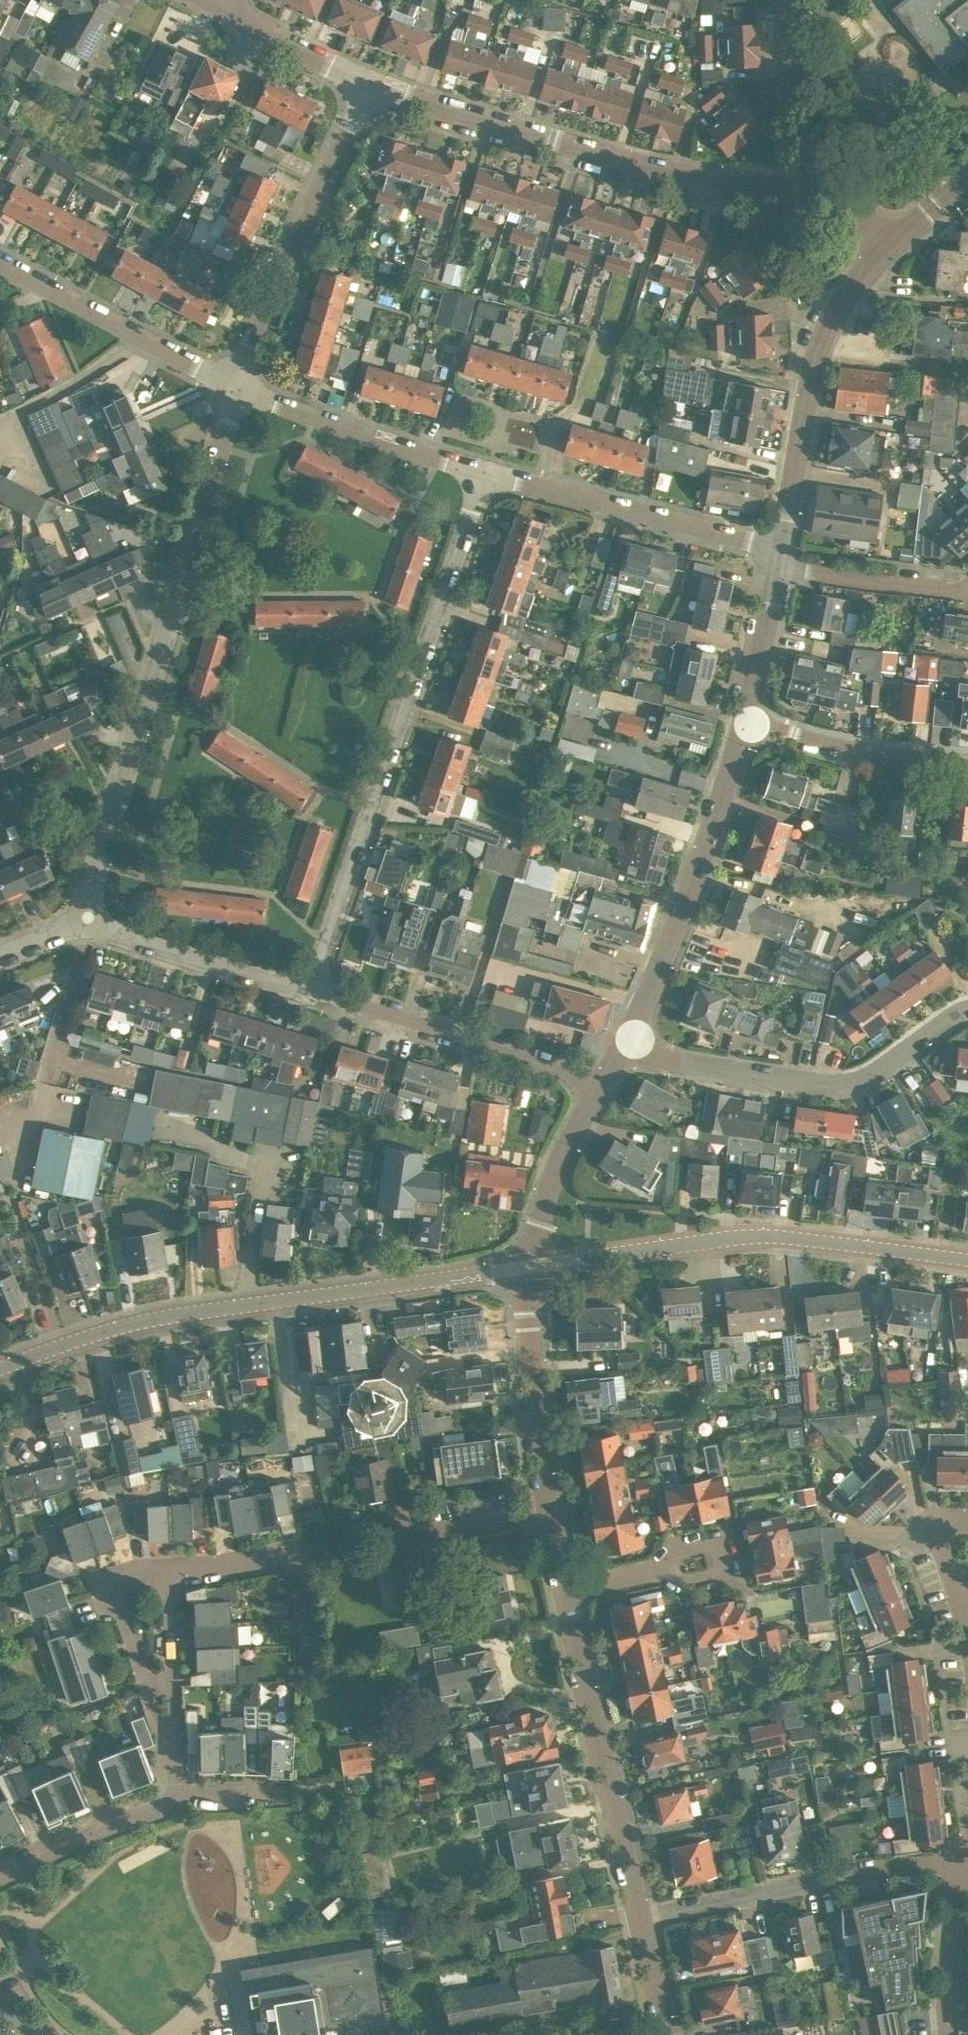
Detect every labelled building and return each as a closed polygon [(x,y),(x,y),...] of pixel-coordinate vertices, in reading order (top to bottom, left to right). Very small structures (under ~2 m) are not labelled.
[(1,17),(8,0),(0,0),(0,16),(1,17)] [(75,12),(81,0),(41,0),(40,3),(56,12),(60,4),(75,12)] [(54,42),(90,62),(104,38),(101,36),(118,6),(108,0),(81,0),(75,12),(71,19),(67,17),(56,37),(53,41),(54,42)] [(293,8),(297,0),(275,0),(293,8)] [(293,8),(316,19),(324,0),(297,0),(293,8)] [(347,31),(359,4),(351,0),(334,0),(325,20),(339,26),(339,27),(347,31)] [(419,7),(428,11),(432,0),(422,0),(419,7)] [(661,7),(693,17),(698,0),(663,0),(661,7)] [(722,0),(701,0),(702,15),(722,14),(722,8),(722,2),(722,0)] [(944,78),(967,62),(967,0),(894,0),(891,2),(944,78)] [(359,4),(347,31),(356,35),(356,33),(370,40),(382,13),(359,4)] [(605,7),(603,16),(611,18),(614,9),(605,7)] [(565,28),(565,10),(541,9),(541,28),(565,28)] [(616,10),(613,19),(623,22),(626,13),(616,10)] [(13,32),(10,36),(22,43),(23,41),(35,48),(34,49),(46,55),(54,42),(53,41),(56,37),(31,25),(35,17),(24,11),(13,32)] [(441,71),(462,77),(480,17),(468,14),(464,28),(467,29),(463,43),(450,39),(441,71)] [(378,46),(400,55),(415,19),(405,15),(401,23),(389,18),(378,46)] [(415,19),(400,55),(423,64),(434,36),(423,32),(427,22),(415,17),(415,19)] [(484,85),(493,52),(482,49),(486,34),(489,35),(493,21),(480,17),(462,77),(468,79),(467,80),(484,85)] [(717,39),(717,47),(759,45),(758,32),(757,32),(757,24),(726,25),(726,38),(717,39)] [(509,41),(519,44),(523,30),(510,26),(506,40),(509,41)] [(517,50),(506,90),(527,96),(536,65),(522,61),(525,52),(527,47),(531,48),(535,34),(523,30),(519,44),(517,50)] [(696,35),(697,48),(712,47),(711,34),(696,35)] [(7,44),(9,40),(0,35),(0,59),(7,44)] [(7,44),(15,48),(0,79),(15,87),(20,77),(26,80),(32,69),(40,74),(49,58),(22,43),(10,36),(9,40),(7,44)] [(538,99),(559,106),(571,66),(577,46),(565,42),(559,62),(564,64),(561,72),(547,68),(538,99)] [(152,95),(174,106),(187,80),(175,74),(184,56),(161,44),(146,76),(158,82),(152,95)] [(759,45),(717,47),(717,55),(727,54),(728,68),(759,67),(759,59),(760,59),(759,45)] [(559,107),(581,113),(590,81),(576,77),(579,68),(581,62),(585,64),(590,50),(577,46),(571,66),(559,106),(559,107)] [(500,88),(506,90),(517,50),(507,47),(504,55),(493,52),(484,85),(500,89),(500,88)] [(712,47),(697,48),(698,60),(712,60),(712,47)] [(603,69),(616,72),(620,59),(607,55),(603,69)] [(176,117),(194,127),(208,100),(223,108),(238,79),(237,73),(207,58),(176,117)] [(620,59),(616,72),(628,76),(632,62),(620,59)] [(701,70),(702,80),(723,80),(722,69),(701,70)] [(656,86),(669,89),(673,76),(660,72),(656,86)] [(581,113),(602,119),(614,78),(606,76),(603,85),(590,81),(581,113)] [(673,76),(669,89),(681,93),(685,79),(673,76)] [(602,119),(624,125),(633,94),(619,89),(621,80),(614,78),(602,119)] [(258,107),(280,119),(293,92),(271,81),(258,107)] [(716,85),(706,93),(716,105),(726,97),(716,85)] [(293,92),(280,119),(304,131),(317,105),(293,92)] [(716,105),(706,93),(696,101),(705,113),(716,105)] [(633,130),(655,136),(667,95),(662,94),(660,101),(643,96),(633,130)] [(74,95),(63,115),(79,124),(90,104),(74,95)] [(667,95),(655,136),(677,142),(687,109),(669,104),(672,96),(667,95)] [(725,104),(719,109),(745,143),(763,129),(743,103),(731,112),(725,104)] [(745,143),(719,109),(712,114),(718,122),(707,131),(727,157),(745,143)] [(228,137),(237,142),(247,122),(238,117),(228,137)] [(258,138),(268,142),(276,128),(266,123),(258,138)] [(5,143),(11,130),(0,124),(0,140),(5,143)] [(276,128),(268,142),(277,147),(284,132),(276,128)] [(129,144),(148,154),(153,144),(135,134),(129,144)] [(6,155),(16,160),(27,141),(17,135),(6,155)] [(405,146),(406,144),(385,138),(376,170),(387,174),(383,189),(378,187),(374,201),(388,205),(405,146)] [(405,146),(388,205),(399,208),(403,195),(398,193),(403,178),(416,182),(425,152),(405,146)] [(37,160),(55,170),(62,159),(43,148),(37,160)] [(445,158),(425,152),(416,182),(427,185),(424,194),(433,196),(445,158)] [(250,173),(240,195),(267,208),(278,184),(267,180),(274,166),(246,154),(240,168),(250,173)] [(445,158),(433,196),(440,198),(442,190),(456,194),(465,162),(445,156),(445,158)] [(62,159),(55,170),(72,180),(78,168),(62,159)] [(169,176),(157,167),(145,184),(157,193),(169,176)] [(479,211),(487,213),(499,174),(479,168),(470,198),(482,202),(479,211)] [(216,178),(218,174),(206,169),(203,175),(215,180),(216,178)] [(116,171),(110,182),(133,194),(139,183),(116,171)] [(215,180),(214,183),(230,190),(234,181),(218,174),(216,178),(215,180)] [(497,206),(510,210),(520,178),(506,174),(506,176),(499,174),(487,213),(495,216),(497,206)] [(78,190),(97,200),(104,188),(85,178),(78,190)] [(518,223),(527,225),(539,186),(532,184),(532,182),(520,178),(510,210),(521,214),(518,223)] [(4,210),(27,223),(40,197),(18,185),(4,210)] [(539,186),(527,225),(534,227),(537,218),(550,222),(559,192),(539,186)] [(104,188),(97,200),(114,210),(110,216),(117,219),(121,212),(128,216),(133,206),(119,199),(120,197),(104,188)] [(158,194),(154,204),(170,211),(175,201),(158,194)] [(581,241),(593,202),(594,200),(574,194),(564,226),(576,230),(573,239),(581,241)] [(240,195),(229,219),(256,231),(267,208),(240,195)] [(27,223),(49,235),(63,209),(40,197),(27,223)] [(414,213),(427,217),(431,203),(418,199),(414,213)] [(591,234),(604,238),(613,208),(593,202),(581,241),(589,243),(591,234)] [(431,203),(427,217),(438,220),(443,207),(431,203)] [(213,222),(217,213),(218,212),(204,206),(199,216),(213,222)] [(613,250),(621,253),(633,214),(613,208),(604,238),(615,242),(613,250)] [(49,235),(72,247),(85,221),(63,209),(49,235)] [(633,214),(621,253),(628,255),(631,246),(643,250),(653,218),(633,212),(633,214)] [(469,229),(481,233),(485,219),(473,215),(469,229)] [(256,231),(229,219),(218,242),(246,254),(256,231)] [(485,219),(481,233),(494,236),(497,222),(485,219)] [(85,221),(72,247),(94,259),(108,234),(85,221)] [(187,238),(192,228),(180,222),(176,233),(187,238)] [(668,265),(675,267),(677,268),(688,228),(674,223),(674,225),(668,223),(659,253),(671,256),(668,265)] [(139,237),(158,247),(165,236),(145,225),(139,237)] [(508,241),(520,244),(525,230),(512,227),(508,241)] [(675,275),(671,287),(683,290),(691,292),(694,280),(686,277),(682,275),(686,261),(699,265),(708,235),(701,233),(701,231),(688,228),(677,268),(675,267),(673,273),(673,274),(675,275)] [(525,230),(520,244),(533,248),(537,234),(525,230)] [(960,230),(954,236),(959,242),(958,250),(956,270),(959,270),(967,271),(967,231),(960,230)] [(165,236),(158,247),(175,256),(181,244),(165,236)] [(563,257),(576,261),(580,247),(567,243),(563,257)] [(187,256),(206,264),(212,252),(193,244),(187,256)] [(721,282),(723,286),(756,260),(747,249),(746,250),(742,244),(717,263),(728,277),(721,282)] [(580,247),(576,261),(588,264),(592,250),(580,247)] [(938,248),(932,254),(937,260),(934,288),(962,291),(963,278),(958,277),(959,270),(956,270),(958,250),(938,248)] [(113,275),(136,287),(150,263),(126,250),(113,275)] [(212,252),(206,264),(224,273),(229,260),(212,252)] [(602,269),(615,272),(619,258),(606,255),(602,269)] [(619,258),(615,272),(627,276),(631,262),(619,258)] [(756,260),(723,286),(726,289),(733,283),(744,297),(768,278),(763,271),(764,270),(756,260)] [(442,282),(465,288),(471,269),(447,262),(442,282)] [(136,287),(159,300),(172,275),(150,263),(136,287)] [(427,265),(424,276),(436,280),(439,269),(427,265)] [(658,283),(671,287),(675,275),(673,274),(673,273),(662,269),(658,283)] [(323,271),(316,296),(344,304),(344,303),(353,306),(371,311),(373,301),(359,297),(359,294),(347,291),(351,279),(323,271)] [(159,300),(181,312),(194,287),(172,275),(159,300)] [(699,289),(707,299),(718,290),(710,280),(699,289)] [(503,281),(498,295),(507,297),(511,284),(503,281)] [(194,287),(181,312),(204,324),(217,299),(194,287)] [(718,290),(707,299),(715,309),(726,300),(718,290)] [(948,290),(947,298),(957,299),(958,291),(948,290)] [(469,326),(475,301),(444,293),(437,317),(469,326)] [(316,296),(309,321),(337,329),(344,304),(316,296)] [(953,319),(967,320),(967,307),(954,306),(953,319)] [(951,358),(951,357),(954,326),(959,327),(959,320),(949,319),(948,325),(942,324),(943,317),(939,317),(940,312),(932,311),(932,316),(906,314),(902,353),(951,358)] [(729,328),(729,336),(771,335),(770,322),(769,322),(769,314),(738,315),(738,328),(729,328)] [(17,328),(29,357),(56,345),(44,316),(17,328)] [(309,321),(302,345),(330,353),(337,329),(309,321)] [(489,339),(499,342),(504,325),(494,322),(489,339)] [(708,325),(709,338),(724,337),(723,324),(708,325)] [(504,325),(499,342),(509,345),(514,327),(504,325)] [(553,338),(548,356),(558,359),(563,341),(567,327),(558,325),(554,339),(553,338)] [(959,327),(954,326),(951,357),(967,358),(967,328),(959,327)] [(771,335),(729,336),(729,345),(739,344),(740,357),(770,356),(770,349),(771,349),(771,335)] [(538,353),(548,356),(553,338),(543,336),(538,353)] [(724,337),(709,338),(710,350),(724,350),(724,337)] [(396,363),(401,346),(391,343),(386,361),(396,363)] [(56,345),(29,357),(41,385),(69,374),(56,345)] [(330,353),(302,345),(295,370),(323,378),(330,353)] [(335,376),(351,378),(355,347),(338,345),(335,376)] [(464,373),(488,380),(496,352),(472,345),(464,373)] [(385,402),(410,409),(417,381),(403,377),(410,348),(401,346),(396,363),(393,374),(385,402)] [(712,409),(763,419),(769,388),(738,383),(708,377),(709,372),(694,369),(693,373),(689,372),(691,360),(686,359),(687,354),(669,348),(667,356),(666,370),(662,398),(685,403),(685,404),(712,409)] [(419,370),(430,373),(435,355),(424,352),(419,370)] [(488,380),(513,387),(521,359),(496,352),(488,380)] [(649,352),(646,363),(663,368),(666,357),(649,352)] [(513,387),(538,394),(546,366),(521,359),(513,387)] [(26,361),(11,368),(17,380),(31,373),(26,361)] [(546,366),(538,394),(562,401),(570,373),(546,366)] [(360,395),(385,402),(393,374),(368,367),(360,395)] [(835,409),(884,414),(887,387),(899,388),(900,378),(888,376),(889,373),(840,367),(835,409)] [(914,395),(929,396),(931,375),(916,374),(914,395)] [(936,377),(935,390),(960,393),(962,379),(936,376),(936,377)] [(417,381),(410,409),(435,416),(442,388),(417,381)] [(90,438),(136,419),(126,395),(124,396),(120,387),(99,396),(103,405),(80,415),(79,416),(74,406),(61,412),(75,444),(90,438)] [(18,389),(6,395),(11,405),(23,399),(18,389)] [(935,390),(934,402),(959,405),(960,393),(935,390)] [(590,420),(601,422),(606,404),(596,402),(590,420)] [(933,411),(932,415),(957,418),(959,405),(934,402),(933,411)] [(28,415),(33,426),(54,416),(49,405),(28,415)] [(625,428),(630,411),(619,408),(615,426),(625,428)] [(763,419),(712,409),(710,421),(708,430),(707,437),(728,441),(728,442),(758,447),(763,419)] [(918,423),(931,424),(932,415),(933,411),(920,409),(918,423)] [(625,428),(634,431),(639,414),(630,411),(625,428)] [(931,424),(931,427),(956,430),(957,418),(932,415),(931,424)] [(33,426),(38,437),(59,427),(54,416),(33,426)] [(106,445),(111,457),(147,442),(136,419),(90,438),(95,449),(106,445)] [(702,419),(701,429),(708,430),(710,421),(702,419)] [(930,424),(929,424),(917,423),(904,421),(902,435),(927,439),(930,424)] [(660,422),(659,436),(688,443),(691,430),(660,422)] [(885,437),(873,435),(874,429),(833,423),(826,464),(867,471),(868,465),(879,467),(881,457),(890,459),(892,448),(883,447),(885,437)] [(564,452),(589,459),(597,431),(572,424),(564,452)] [(38,437),(43,448),(64,438),(59,427),(38,437)] [(930,431),(929,440),(955,442),(956,430),(931,427),(930,431)] [(589,459),(615,466),(622,438),(622,437),(597,431),(589,459)] [(659,436),(655,464),(656,464),(656,463),(701,476),(708,449),(659,436)] [(43,448),(48,458),(69,448),(69,447),(64,438),(43,448)] [(648,444),(632,440),(622,438),(615,466),(640,473),(648,444)] [(955,442),(929,440),(928,451),(953,454),(955,442)] [(147,442),(111,457),(116,469),(95,479),(96,481),(79,489),(78,488),(64,494),(68,503),(110,484),(111,483),(156,464),(147,442)] [(69,447),(69,448),(74,459),(85,454),(85,453),(80,442),(75,444),(69,447)] [(294,466),(326,484),(338,463),(306,446),(294,466)] [(48,458),(53,469),(74,459),(69,448),(48,458)] [(922,483),(930,484),(934,453),(925,452),(923,472),(922,483)] [(939,466),(951,467),(952,458),(940,457),(939,466)] [(53,469),(58,480),(79,470),(74,459),(53,469)] [(326,484),(358,502),(370,481),(338,463),(326,484)] [(116,495),(123,492),(129,505),(142,499),(145,506),(153,502),(169,496),(166,488),(167,487),(156,464),(111,483),(116,495)] [(79,470),(58,480),(63,491),(84,481),(79,470)] [(708,504),(758,512),(764,479),(713,471),(709,491),(705,491),(704,496),(709,496),(708,504)] [(912,482),(922,483),(923,472),(913,471),(912,482)] [(3,502),(14,481),(4,476),(0,483),(0,501),(3,502)] [(3,502),(12,507),(24,486),(14,481),(3,502)] [(370,481),(358,502),(390,520),(402,499),(370,481)] [(896,507),(918,510),(921,485),(899,482),(896,507)] [(812,532),(873,542),(880,495),(819,485),(812,532)] [(12,507),(22,512),(34,492),(24,486),(12,507)] [(22,512),(35,519),(45,499),(46,498),(34,492),(22,512)] [(35,519),(37,525),(59,517),(57,513),(56,513),(56,510),(57,510),(58,503),(45,499),(35,519)] [(951,514),(967,534),(967,501),(967,500),(951,514)] [(133,520),(150,525),(154,513),(137,508),(133,520)] [(951,514),(935,529),(922,528),(921,556),(943,557),(949,552),(953,556),(956,553),(959,557),(966,550),(967,551),(967,550),(967,534),(951,514)] [(517,515),(509,537),(537,546),(537,547),(549,551),(552,541),(540,537),(544,524),(517,515)] [(92,530),(116,587),(140,576),(136,566),(145,562),(139,547),(129,551),(130,552),(116,558),(107,536),(99,519),(89,524),(92,530)] [(78,562),(82,572),(83,572),(93,597),(116,587),(92,530),(81,534),(91,556),(78,562)] [(409,531),(398,566),(420,573),(431,538),(409,531)] [(17,544),(12,533),(1,538),(6,549),(17,544)] [(590,565),(602,569),(611,540),(599,536),(590,565)] [(509,537),(502,558),(530,568),(529,570),(541,574),(545,563),(533,559),(537,547),(537,546),(509,537)] [(71,607),(51,561),(52,561),(42,539),(32,543),(35,551),(34,551),(47,582),(29,590),(28,595),(31,603),(34,604),(41,620),(48,617),(71,607)] [(645,577),(652,550),(627,543),(620,571),(619,577),(607,573),(597,605),(609,609),(617,583),(642,589),(645,577)] [(660,552),(652,550),(645,577),(669,584),(676,556),(675,556),(676,552),(661,548),(660,552)] [(914,550),(901,548),(899,559),(912,561),(914,550)] [(62,557),(52,561),(51,561),(71,607),(93,597),(83,572),(82,572),(71,577),(62,557)] [(502,558),(495,581),(522,590),(532,594),(535,584),(525,580),(529,570),(530,568),(502,558)] [(702,588),(699,601),(725,607),(731,583),(715,579),(718,567),(696,562),(690,585),(702,588)] [(420,573),(398,566),(386,600),(408,608),(420,573)] [(558,569),(555,576),(568,580),(570,573),(558,569)] [(568,580),(555,576),(552,587),(564,591),(568,580)] [(525,617),(521,628),(549,637),(552,626),(526,617),(534,594),(532,594),(522,590),(495,581),(487,604),(525,617)] [(830,643),(853,648),(853,647),(856,635),(854,634),(858,615),(846,613),(849,600),(816,593),(809,626),(832,631),(830,643)] [(725,607),(699,601),(686,598),(684,608),(696,611),(693,625),(720,631),(725,607)] [(292,626),(292,602),(256,602),(256,626),(292,626)] [(329,602),(292,602),(292,626),(329,626),(329,602)] [(365,602),(329,602),(329,626),(366,626),(365,602)] [(957,613),(957,614),(946,613),(942,637),(967,641),(967,615),(957,613)] [(648,641),(661,644),(664,631),(667,619),(654,616),(648,641)] [(664,631),(685,636),(688,624),(667,619),(664,631)] [(479,626),(472,647),(500,657),(499,659),(522,666),(526,655),(503,647),(507,636),(479,626)] [(549,637),(521,628),(517,640),(545,649),(549,637)] [(207,631),(197,666),(219,673),(230,638),(207,631)] [(682,672),(709,678),(715,655),(688,648),(689,643),(684,642),(685,636),(664,631),(661,644),(670,646),(673,651),(669,669),(682,672)] [(636,660),(638,654),(634,646),(626,644),(623,657),(636,660)] [(472,647),(464,670),(493,679),(499,659),(500,657),(472,647)] [(797,654),(791,677),(865,694),(866,682),(879,683),(882,651),(853,647),(853,648),(848,669),(843,667),(843,665),(817,659),(817,657),(799,653),(799,655),(797,654)] [(937,675),(939,657),(909,654),(907,667),(915,668),(913,684),(902,683),(898,717),(901,718),(905,721),(908,721),(913,719),(924,720),(928,686),(927,686),(929,674),(937,675)] [(947,673),(948,659),(939,658),(937,671),(947,673)] [(955,660),(953,674),(962,675),(964,661),(955,660)] [(219,673),(197,666),(186,701),(209,708),(219,673)] [(464,670),(456,692),(485,702),(493,679),(464,670)] [(677,697),(704,703),(709,678),(682,672),(682,673),(669,670),(667,682),(680,685),(677,697)] [(63,687),(53,691),(73,737),(97,726),(89,710),(104,703),(92,676),(64,688),(63,687)] [(865,694),(791,677),(787,696),(792,697),(791,701),(793,705),(802,707),(807,703),(808,701),(833,707),(833,705),(853,710),(854,705),(864,706),(864,705),(876,706),(879,683),(866,682),(865,694)] [(520,680),(517,688),(530,692),(533,684),(520,680)] [(636,681),(632,696),(632,697),(638,699),(662,705),(666,689),(636,681)] [(638,699),(632,697),(632,696),(574,682),(565,710),(599,719),(598,724),(614,728),(614,730),(639,737),(644,718),(634,715),(638,699)] [(967,728),(967,684),(959,683),(958,695),(963,695),(960,727),(967,728)] [(530,692),(517,688),(514,698),(527,703),(530,692)] [(52,717),(41,722),(39,723),(50,747),(73,737),(53,691),(43,696),(52,717)] [(486,729),(483,739),(511,748),(515,737),(488,728),(490,719),(480,716),(485,702),(456,692),(449,716),(477,725),(477,726),(486,729)] [(0,740),(0,769),(27,757),(1,698),(0,696),(0,723),(6,737),(0,740)] [(7,696),(1,698),(27,757),(50,747),(39,723),(41,722),(36,712),(23,718),(18,707),(12,709),(7,696)] [(953,699),(934,697),(932,724),(950,726),(953,699)] [(676,737),(708,745),(715,720),(666,708),(658,740),(674,744),(676,737)] [(541,726),(537,739),(551,743),(554,731),(541,726)] [(208,750),(238,770),(251,750),(221,730),(208,750)] [(441,737),(434,759),(463,769),(462,770),(474,774),(477,762),(466,759),(470,747),(441,737)] [(555,750),(591,757),(593,744),(557,737),(555,750)] [(511,748),(483,739),(479,751),(507,761),(511,748)] [(238,770),(269,790),(282,770),(251,750),(238,770)] [(434,759),(427,782),(455,792),(462,770),(463,769),(434,759)] [(625,787),(629,770),(608,766),(605,782),(625,787)] [(824,824),(856,833),(859,808),(817,796),(817,797),(809,795),(813,782),(805,779),(806,778),(773,768),(772,771),(771,770),(767,772),(765,778),(767,780),(766,782),(769,783),(765,796),(797,806),(797,804),(804,806),(801,817),(818,822),(824,824)] [(282,770),(269,790),(299,810),(312,790),(282,770)] [(636,806),(681,819),(689,792),(644,778),(636,806)] [(455,792),(427,782),(419,806),(448,815),(455,792)] [(480,801),(492,805),(495,796),(483,791),(480,801)] [(606,795),(602,809),(620,814),(624,800),(606,795)] [(897,848),(914,849),(916,835),(912,835),(916,802),(904,800),(902,797),(896,797),(893,799),(890,799),(886,832),(885,842),(898,843),(897,848)] [(574,812),(600,819),(602,809),(577,802),(574,812)] [(967,849),(967,806),(965,806),(963,803),(957,802),(954,805),(951,804),(947,847),(967,849)] [(503,809),(501,816),(525,825),(528,817),(503,809)] [(758,819),(751,840),(809,859),(812,849),(803,846),(803,845),(786,839),(791,826),(761,816),(760,820),(758,819)] [(602,840),(620,845),(621,842),(630,844),(629,849),(649,854),(650,850),(667,855),(672,837),(626,824),(626,823),(608,818),(602,840)] [(452,830),(487,843),(502,847),(506,835),(456,819),(452,830)] [(309,824),(297,858),(320,866),(332,831),(309,824)] [(820,838),(852,846),(856,833),(824,824),(820,838)] [(447,832),(440,854),(452,857),(459,835),(447,832)] [(917,856),(926,857),(929,839),(919,837),(917,856)] [(19,838),(10,842),(30,887),(53,877),(42,852),(28,858),(19,838)] [(521,853),(538,858),(542,843),(525,838),(521,853)] [(809,859),(751,840),(744,860),(746,860),(744,864),(774,875),(779,861),(819,874),(823,862),(809,859)] [(0,870),(0,883),(6,897),(30,887),(10,842),(0,846),(0,847),(9,867),(0,870)] [(562,850),(558,865),(578,871),(603,877),(610,879),(619,882),(624,884),(627,874),(659,883),(667,855),(650,850),(649,854),(629,849),(630,844),(621,842),(620,845),(615,864),(562,850)] [(480,867),(513,877),(521,853),(502,847),(488,843),(480,867)] [(386,959),(389,960),(406,905),(399,902),(401,898),(413,858),(386,848),(378,845),(368,874),(376,877),(374,882),(389,887),(368,954),(372,955),(369,962),(384,966),(386,959)] [(578,871),(558,865),(556,865),(555,866),(520,856),(513,881),(492,955),(570,977),(573,964),(528,952),(535,929),(526,926),(529,915),(548,921),(545,932),(559,936),(556,945),(578,952),(584,929),(638,945),(645,923),(644,923),(649,906),(615,896),(619,882),(610,879),(603,877),(578,871)] [(320,866),(297,858),(286,893),(308,901),(320,866)] [(912,861),(910,875),(923,876),(925,863),(912,861)] [(920,877),(898,875),(895,894),(918,896),(920,877)] [(154,911),(190,915),(193,891),(156,887),(154,911)] [(406,905),(389,960),(410,967),(419,939),(427,941),(437,910),(443,892),(429,888),(423,905),(401,898),(399,902),(406,905)] [(451,915),(465,919),(472,891),(460,888),(451,915)] [(773,969),(793,976),(825,988),(831,962),(802,950),(813,923),(797,916),(759,903),(761,899),(734,889),(721,922),(748,932),(749,930),(783,943),(773,969)] [(190,915),(226,919),(229,895),(193,891),(190,915)] [(229,895),(226,919),(262,923),(265,899),(229,895)] [(914,909),(924,931),(940,924),(927,898),(914,909)] [(460,935),(447,978),(468,985),(484,935),(462,928),(460,935)] [(426,972),(447,978),(460,935),(439,929),(426,972)] [(855,939),(836,953),(842,961),(861,947),(855,939)] [(904,940),(896,946),(905,959),(914,953),(904,940)] [(905,959),(896,946),(890,950),(899,963),(905,959)] [(933,951),(911,967),(927,991),(950,974),(933,951)] [(761,967),(757,978),(780,987),(784,975),(761,967)] [(911,967),(892,981),(909,1004),(927,991),(911,967)] [(863,970),(855,975),(864,988),(873,982),(863,970)] [(111,1014),(112,1008),(120,981),(96,974),(87,1001),(88,1001),(86,1007),(111,1014)] [(112,1008),(136,1015),(144,988),(120,981),(112,1008)] [(892,981),(870,997),(887,1020),(909,1004),(892,981)] [(601,1028),(609,1001),(554,985),(553,987),(535,982),(529,1000),(531,1001),(527,1014),(477,999),(471,1018),(522,1033),(528,1015),(544,1019),(544,1018),(595,1032),(601,1028)] [(699,983),(691,1003),(766,1030),(771,1017),(756,1011),(755,1014),(742,1009),(741,1010),(725,1004),(729,994),(699,983)] [(29,986),(5,996),(15,1022),(16,1022),(39,1012),(29,986)] [(144,988),(136,1015),(134,1024),(158,1032),(160,1023),(168,996),(144,988)] [(0,998),(0,1028),(5,1026),(10,1037),(20,1033),(16,1022),(15,1022),(5,996),(0,998)] [(194,1003),(168,996),(160,1023),(186,1030),(194,1003)] [(887,1020),(870,997),(851,1011),(857,1019),(844,1028),(854,1041),(866,1032),(867,1034),(887,1020)] [(766,1030),(691,1003),(684,1022),(714,1033),(718,1024),(734,1030),(734,1029),(748,1034),(747,1037),(775,1048),(779,1036),(766,1030)] [(795,1035),(815,1039),(822,1008),(802,1003),(795,1035)] [(208,1036),(233,1044),(242,1016),(216,1008),(208,1036)] [(233,1044),(258,1051),(266,1023),(242,1016),(233,1044)] [(270,1064),(279,1067),(290,1031),(266,1023),(258,1051),(273,1056),(270,1064)] [(832,1025),(824,1023),(819,1040),(828,1042),(832,1025)] [(275,1080),(273,1080),(272,1092),(292,1096),(294,1084),(292,1084),(297,1063),(308,1066),(316,1038),(290,1031),(279,1067),(275,1080)] [(84,1049),(99,1054),(103,1041),(84,1035),(79,1048),(84,1049)] [(103,1041),(99,1054),(115,1058),(118,1059),(122,1047),(103,1041)] [(130,1056),(149,1062),(152,1049),(134,1044),(130,1056)] [(333,1077),(355,1084),(364,1054),(342,1047),(333,1077)] [(175,1065),(185,1068),(190,1051),(180,1048),(175,1065)] [(967,1078),(967,1049),(958,1048),(957,1057),(942,1055),(940,1072),(955,1074),(955,1076),(967,1078)] [(84,1049),(81,1058),(113,1068),(115,1058),(99,1054),(84,1049)] [(152,1049),(149,1062),(169,1068),(173,1055),(152,1049)] [(389,1066),(385,1065),(387,1060),(364,1054),(355,1084),(375,1090),(374,1094),(385,1097),(391,1077),(387,1075),(389,1066)] [(16,1072),(24,1075),(30,1058),(21,1056),(16,1072)] [(30,1058),(24,1075),(35,1078),(40,1062),(30,1058)] [(399,1090),(426,1098),(434,1069),(432,1068),(433,1065),(432,1061),(423,1059),(419,1061),(418,1064),(408,1061),(402,1078),(399,1090)] [(205,1074),(225,1078),(227,1065),(207,1061),(205,1074)] [(227,1065),(225,1078),(245,1082),(247,1069),(227,1065)] [(149,1105),(208,1117),(214,1081),(156,1069),(149,1105)] [(458,1076),(434,1069),(426,1098),(425,1101),(439,1105),(436,1116),(450,1120),(448,1133),(462,1135),(466,1109),(465,1109),(449,1107),(450,1104),(456,1085),(458,1076)] [(254,1076),(252,1088),(272,1092),(273,1080),(254,1076)] [(676,1098),(677,1097),(643,1079),(629,1105),(662,1123),(670,1110),(689,1113),(691,1101),(676,1098)] [(923,1089),(934,1105),(949,1095),(938,1079),(923,1089)] [(257,1126),(255,1141),(282,1147),(283,1142),(309,1147),(310,1140),(318,1103),(318,1101),(292,1096),(272,1092),(252,1088),(214,1081),(208,1117),(234,1122),(257,1126)] [(322,1082),(318,1101),(318,1103),(331,1106),(335,1085),(322,1082)] [(727,1145),(728,1136),(759,1140),(765,1103),(730,1096),(730,1095),(708,1090),(699,1140),(727,1145)] [(400,1095),(387,1091),(380,1118),(393,1121),(400,1095)] [(33,1187),(92,1198),(103,1141),(104,1141),(105,1137),(122,1141),(133,1102),(92,1093),(83,1136),(45,1128),(33,1187)] [(904,1127),(910,1138),(920,1133),(913,1122),(914,1121),(900,1094),(878,1106),(893,1133),(904,1127)] [(467,1139),(499,1143),(504,1105),(472,1101),(467,1139)] [(333,1107),(331,1106),(318,1103),(310,1140),(325,1143),(333,1107)] [(822,1135),(825,1112),(796,1108),(792,1130),(822,1135)] [(825,1112),(822,1135),(849,1139),(848,1140),(862,1143),(864,1158),(867,1159),(878,1161),(872,1133),(853,1130),(855,1117),(825,1112)] [(773,1142),(785,1144),(789,1122),(777,1120),(773,1142)] [(254,1144),(255,1141),(257,1126),(234,1122),(231,1139),(254,1144)] [(654,1161),(681,1163),(684,1137),(656,1132),(647,1154),(629,1144),(626,1148),(615,1142),(602,1163),(638,1186),(639,1184),(649,1190),(661,1172),(650,1166),(654,1161)] [(735,1201),(755,1203),(760,1154),(761,1154),(762,1140),(759,1140),(728,1136),(727,1145),(726,1150),(744,1152),(742,1170),(738,1170),(735,1201)] [(681,1163),(693,1164),(695,1139),(684,1137),(681,1163)] [(118,1166),(130,1170),(136,1147),(124,1143),(118,1166)] [(420,1242),(419,1244),(435,1246),(445,1174),(420,1170),(423,1153),(386,1148),(378,1210),(413,1215),(412,1227),(402,1226),(400,1240),(420,1242)] [(824,1152),(800,1148),(797,1166),(798,1166),(807,1167),(821,1170),(824,1152)] [(935,1150),(920,1148),(919,1162),(933,1164),(935,1150)] [(346,1174),(370,1177),(373,1151),(349,1149),(346,1174)] [(477,1186),(474,1203),(521,1209),(527,1168),(504,1165),(505,1155),(469,1150),(464,1184),(477,1186)] [(824,1199),(822,1209),(841,1212),(849,1164),(853,1164),(854,1157),(854,1155),(831,1152),(827,1179),(820,1178),(816,1180),(814,1194),(817,1197),(824,1199)] [(693,1164),(690,1193),(715,1195),(718,1166),(716,1166),(717,1155),(704,1154),(703,1165),(693,1164)] [(760,1154),(755,1203),(777,1206),(781,1174),(774,1174),(776,1155),(761,1154),(760,1154)] [(13,1175),(5,1155),(0,1157),(0,1180),(13,1175)] [(195,1155),(191,1183),(205,1185),(209,1160),(209,1157),(195,1155)] [(853,1164),(850,1181),(863,1183),(867,1159),(864,1158),(854,1157),(853,1164)] [(209,1160),(205,1185),(224,1188),(227,1165),(209,1160)] [(926,1188),(939,1190),(942,1168),(943,1167),(930,1165),(926,1188)] [(942,1168),(939,1190),(939,1192),(951,1194),(954,1170),(942,1168)] [(226,1172),(226,1174),(225,1183),(224,1192),(244,1192),(244,1193),(244,1192),(245,1192),(248,1176),(226,1172)] [(882,1179),(868,1177),(864,1214),(892,1217),(896,1186),(881,1184),(882,1179)] [(310,1245),(327,1247),(328,1241),(345,1244),(349,1216),(355,1217),(357,1199),(355,1199),(357,1182),(339,1180),(338,1185),(325,1183),(323,1195),(322,1195),(320,1210),(314,1209),(310,1245)] [(921,1220),(925,1185),(911,1183),(911,1188),(896,1186),(892,1217),(921,1220)] [(245,1206),(244,1193),(244,1192),(224,1192),(224,1193),(224,1196),(223,1196),(224,1207),(245,1206)] [(224,1193),(209,1194),(209,1204),(204,1205),(204,1211),(199,1211),(199,1227),(198,1227),(198,1247),(202,1247),(203,1266),(219,1265),(216,1215),(218,1215),(218,1210),(218,1207),(224,1207),(223,1196),(224,1196),(224,1193)] [(967,1230),(967,1201),(965,1213),(955,1212),(953,1227),(963,1228),(963,1229),(967,1230)] [(261,1255),(286,1258),(290,1225),(298,1226),(300,1207),(266,1204),(261,1255)] [(229,1209),(218,1210),(218,1215),(216,1215),(219,1265),(235,1264),(234,1245),(238,1244),(237,1225),(235,1225),(234,1211),(229,1211),(229,1209)] [(152,1210),(137,1212),(148,1270),(152,1270),(153,1272),(159,1272),(160,1268),(165,1268),(160,1232),(155,1232),(152,1210)] [(148,1270),(137,1212),(125,1214),(128,1237),(121,1238),(123,1254),(127,1253),(130,1273),(134,1272),(136,1275),(143,1274),(144,1271),(148,1270)] [(82,1286),(64,1230),(54,1233),(52,1226),(32,1233),(40,1256),(53,1252),(67,1291),(82,1286)] [(77,1226),(64,1230),(82,1286),(100,1280),(88,1245),(84,1247),(77,1226)] [(19,1291),(27,1287),(1,1227),(0,1228),(0,1313),(2,1316),(4,1315),(5,1317),(15,1313),(14,1311),(26,1306),(19,1291)] [(674,1288),(661,1289),(664,1315),(689,1313),(690,1318),(701,1317),(697,1285),(687,1286),(684,1285),(673,1286),(674,1288)] [(776,1285),(751,1288),(756,1327),(769,1326),(770,1330),(781,1328),(776,1285)] [(903,1323),(908,1324),(912,1291),(901,1289),(899,1287),(893,1286),(891,1288),(887,1287),(882,1320),(888,1321),(887,1331),(901,1334),(903,1323)] [(756,1327),(751,1288),(725,1291),(730,1334),(743,1333),(743,1329),(756,1327)] [(856,1291),(831,1294),(835,1326),(860,1322),(856,1291)] [(912,1291),(908,1324),(913,1324),(912,1335),(926,1337),(928,1327),(934,1327),(938,1295),(935,1294),(933,1291),(927,1291),(924,1293),(912,1291)] [(835,1326),(831,1294),(805,1298),(810,1337),(821,1336),(820,1328),(835,1326)] [(949,1299),(956,1351),(967,1350),(967,1297),(949,1299)] [(398,1335),(441,1330),(448,1329),(483,1325),(481,1306),(446,1310),(446,1311),(433,1313),(433,1314),(396,1318),(398,1335)] [(576,1308),(577,1347),(621,1346),(620,1307),(576,1308)] [(324,1329),(293,1331),(297,1372),(365,1365),(363,1352),(367,1348),(367,1343),(362,1340),(360,1320),(323,1324),(324,1329)] [(448,1329),(441,1330),(443,1347),(427,1349),(428,1359),(446,1357),(446,1351),(451,1350),(451,1351),(486,1346),(483,1325),(448,1329)] [(781,1335),(786,1376),(798,1374),(794,1334),(781,1335)] [(243,1386),(244,1391),(246,1391),(256,1390),(254,1375),(268,1374),(264,1340),(261,1340),(258,1337),(252,1338),(251,1341),(238,1343),(243,1386)] [(796,1343),(798,1367),(811,1365),(809,1341),(796,1343)] [(340,1416),(346,1450),(392,1441),(392,1439),(422,1434),(413,1384),(427,1362),(400,1344),(382,1371),(383,1377),(313,1385),(317,1418),(340,1416)] [(730,1347),(717,1348),(721,1383),(733,1382),(730,1347)] [(721,1383),(717,1348),(702,1349),(705,1367),(707,1385),(721,1383)] [(175,1358),(182,1400),(209,1395),(201,1354),(197,1355),(197,1352),(187,1354),(187,1356),(175,1358)] [(616,1355),(618,1369),(639,1366),(638,1352),(616,1355)] [(433,1370),(435,1388),(448,1386),(450,1402),(493,1396),(488,1363),(433,1370)] [(678,1367),(679,1381),(697,1379),(695,1365),(678,1367)] [(118,1390),(112,1392),(115,1402),(120,1401),(125,1420),(154,1414),(148,1391),(154,1389),(152,1377),(146,1379),(143,1367),(115,1374),(118,1390)] [(707,1385),(705,1367),(697,1368),(699,1386),(707,1385)] [(900,1380),(899,1368),(887,1368),(888,1381),(900,1380)] [(937,1372),(940,1401),(961,1399),(958,1370),(937,1372)] [(813,1372),(802,1372),(805,1411),(815,1410),(813,1372)] [(566,1381),(568,1400),(572,1399),(574,1421),(597,1418),(602,1417),(617,1415),(617,1417),(640,1414),(639,1398),(625,1400),(622,1376),(613,1377),(613,1376),(566,1381)] [(798,1380),(785,1382),(787,1403),(800,1402),(798,1380)] [(248,1400),(246,1391),(244,1391),(243,1386),(232,1387),(233,1402),(248,1400)] [(75,1387),(58,1391),(70,1443),(71,1443),(82,1441),(81,1435),(95,1432),(99,1446),(111,1443),(111,1442),(102,1401),(80,1407),(75,1387)] [(70,1443),(58,1391),(42,1394),(50,1431),(55,1430),(58,1445),(53,1446),(57,1465),(2,1478),(7,1502),(79,1485),(79,1484),(74,1461),(71,1443),(70,1443)] [(797,1407),(777,1409),(779,1425),(800,1423),(797,1407)] [(422,1433),(436,1430),(433,1417),(432,1409),(419,1412),(422,1433)] [(172,1417),(178,1445),(182,1465),(205,1461),(207,1461),(205,1452),(200,1453),(192,1414),(172,1417)] [(856,1417),(808,1421),(826,1437),(858,1435),(856,1417)] [(652,1422),(629,1425),(630,1439),(654,1436),(652,1422)] [(802,1427),(788,1429),(791,1447),(804,1446),(802,1427)] [(887,1429),(880,1444),(899,1464),(915,1459),(909,1429),(887,1429)] [(410,1438),(411,1454),(416,1458),(426,1456),(431,1460),(434,1459),(437,1483),(446,1481),(446,1482),(499,1475),(495,1439),(445,1445),(443,1432),(423,1435),(410,1438)] [(579,1451),(582,1468),(621,1461),(616,1433),(579,1440),(581,1450),(579,1451)] [(965,1434),(944,1433),(928,1433),(928,1460),(939,1460),(939,1479),(942,1479),(942,1489),(964,1489),(965,1450),(965,1434)] [(134,1436),(111,1442),(111,1443),(120,1476),(128,1474),(141,1471),(134,1436)] [(241,1439),(242,1453),(265,1450),(264,1437),(241,1439)] [(354,1465),(360,1501),(390,1496),(385,1467),(397,1465),(393,1442),(369,1446),(372,1462),(354,1465)] [(708,1476),(692,1479),(700,1520),(728,1514),(720,1473),(722,1473),(716,1443),(702,1446),(708,1476)] [(880,1467),(865,1480),(892,1509),(908,1494),(901,1488),(903,1486),(890,1472),(899,1464),(880,1444),(868,1455),(880,1467)] [(164,1468),(182,1465),(178,1445),(160,1449),(164,1468)] [(312,1454),(291,1458),(294,1474),(315,1470),(312,1454)] [(700,1520),(692,1479),(676,1482),(671,1455),(655,1458),(658,1474),(662,1477),(672,1526),(700,1520)] [(86,1458),(74,1461),(79,1484),(91,1481),(86,1458)] [(218,1459),(205,1461),(207,1477),(221,1476),(218,1459)] [(635,1490),(633,1480),(633,1478),(624,1479),(621,1461),(582,1468),(585,1487),(588,1486),(590,1497),(626,1491),(635,1490)] [(189,1467),(190,1482),(204,1481),(202,1466),(189,1467)] [(128,1474),(120,1476),(122,1487),(131,1486),(128,1474)] [(119,1477),(104,1481),(107,1493),(121,1490),(119,1477)] [(658,1477),(646,1479),(647,1488),(659,1486),(658,1477)] [(646,1478),(633,1480),(635,1490),(647,1488),(646,1479),(646,1478)] [(892,1509),(865,1480),(849,1495),(838,1484),(826,1495),(845,1514),(853,1506),(866,1520),(869,1518),(875,1525),(892,1509)] [(271,1491),(252,1495),(258,1530),(279,1526),(277,1516),(299,1512),(294,1481),(270,1485),(271,1491)] [(258,1530),(252,1495),(250,1495),(249,1488),(245,1484),(231,1486),(229,1492),(213,1495),(219,1526),(233,1524),(235,1534),(258,1530)] [(649,1497),(661,1495),(659,1486),(647,1488),(649,1497)] [(649,1497),(647,1488),(635,1490),(636,1500),(649,1497)] [(789,1491),(791,1507),(815,1503),(813,1488),(789,1491)] [(589,1507),(592,1524),(631,1518),(626,1491),(590,1497),(591,1507),(589,1507)] [(190,1504),(170,1505),(171,1541),(193,1540),(192,1529),(207,1528),(205,1496),(189,1497),(190,1504)] [(171,1541),(170,1505),(149,1506),(148,1499),(132,1500),(134,1532),(148,1531),(149,1542),(171,1541)] [(80,1508),(84,1521),(96,1555),(116,1548),(113,1538),(126,1533),(116,1503),(103,1508),(101,1501),(80,1508)] [(652,1517),(654,1529),(665,1526),(663,1515),(652,1517)] [(752,1542),(754,1552),(820,1540),(817,1527),(817,1526),(807,1528),(808,1532),(797,1534),(796,1530),(787,1532),(784,1516),(745,1524),(749,1543),(752,1542)] [(631,1518),(592,1524),(596,1543),(598,1543),(600,1554),(643,1547),(641,1536),(635,1537),(631,1518)] [(96,1555),(84,1521),(64,1527),(62,1521),(47,1526),(57,1556),(71,1552),(74,1562),(96,1555)] [(844,1528),(817,1527),(820,1540),(822,1549),(844,1549),(844,1528)] [(820,1540),(754,1552),(756,1561),(753,1562),(757,1581),(795,1574),(792,1559),(801,1557),(801,1559),(823,1555),(822,1549),(820,1540)] [(22,1554),(34,1559),(38,1549),(26,1544),(22,1554)] [(428,1557),(433,1581),(480,1571),(475,1548),(428,1557)] [(850,1568),(858,1586),(894,1572),(886,1552),(878,1555),(877,1552),(859,1559),(854,1549),(829,1559),(835,1574),(850,1568)] [(27,1565),(29,1572),(41,1568),(38,1561),(27,1565)] [(30,1575),(34,1586),(24,1590),(32,1615),(45,1611),(53,1637),(46,1639),(67,1703),(84,1698),(85,1702),(108,1694),(86,1630),(75,1634),(65,1604),(68,1603),(60,1578),(49,1581),(46,1570),(30,1575)] [(858,1586),(867,1609),(903,1594),(894,1572),(858,1586)] [(462,1605),(466,1622),(476,1620),(511,1613),(503,1574),(467,1582),(461,1583),(462,1589),(469,1587),(470,1594),(464,1595),(465,1604),(462,1605)] [(801,1585),(806,1622),(807,1622),(831,1619),(826,1581),(801,1585)] [(195,1625),(197,1625),(196,1622),(231,1620),(230,1602),(237,1602),(236,1583),(204,1589),(205,1602),(194,1602),(195,1625)] [(292,1590),(296,1611),(306,1610),(303,1589),(292,1590)] [(611,1617),(615,1637),(654,1629),(650,1611),(661,1609),(661,1607),(658,1608),(655,1599),(659,1598),(657,1591),(629,1597),(631,1604),(610,1608),(612,1617),(611,1617)] [(903,1594),(867,1609),(875,1629),(860,1635),(866,1650),(891,1640),(887,1629),(905,1622),(904,1619),(912,1616),(903,1594)] [(829,1600),(833,1608),(844,1603),(841,1596),(829,1600)] [(719,1602),(715,1603),(722,1640),(737,1638),(739,1645),(742,1648),(749,1652),(753,1653),(755,1653),(759,1653),(764,1652),(765,1660),(781,1657),(775,1629),(752,1633),(749,1616),(746,1616),(743,1602),(735,1603),(734,1599),(727,1600),(724,1598),(721,1598),(719,1602)] [(722,1640),(715,1603),(712,1603),(709,1601),(706,1601),(704,1605),(699,1606),(700,1610),(692,1611),(695,1626),(690,1626),(698,1666),(713,1663),(709,1643),(722,1640)] [(831,1619),(807,1622),(810,1642),(835,1639),(833,1619),(831,1619)] [(196,1622),(197,1625),(198,1647),(232,1644),(233,1647),(239,1647),(238,1622),(231,1622),(231,1620),(196,1622)] [(397,1628),(400,1646),(420,1643),(416,1624),(397,1628)] [(615,1637),(621,1665),(660,1656),(654,1629),(615,1637)] [(300,1636),(300,1644),(312,1644),(312,1635),(300,1636)] [(418,1665),(427,1707),(443,1704),(443,1705),(500,1694),(495,1668),(494,1668),(491,1650),(453,1657),(450,1643),(433,1647),(433,1643),(416,1647),(419,1665),(418,1665)] [(666,1646),(667,1654),(681,1651),(679,1643),(666,1646)] [(239,1647),(233,1647),(232,1644),(198,1647),(198,1648),(196,1648),(198,1671),(208,1670),(209,1685),(241,1683),(257,1682),(256,1664),(240,1665),(239,1647)] [(681,1651),(667,1654),(669,1664),(671,1664),(683,1662),(681,1651)] [(887,1680),(888,1688),(927,1683),(924,1662),(915,1663),(915,1660),(895,1663),(894,1651),(867,1655),(871,1682),(887,1680)] [(671,1713),(674,1725),(702,1718),(707,1717),(702,1694),(695,1696),(694,1693),(688,1694),(688,1696),(669,1700),(666,1685),(675,1683),(671,1664),(669,1664),(667,1654),(660,1656),(621,1665),(634,1722),(671,1713)] [(297,1666),(297,1679),(321,1679),(321,1666),(297,1666)] [(888,1688),(891,1713),(930,1707),(927,1683),(888,1688)] [(783,1724),(800,1723),(799,1698),(781,1699),(783,1724)] [(256,1737),(257,1737),(258,1711),(258,1706),(243,1706),(244,1717),(221,1717),(221,1732),(222,1770),(230,1770),(230,1774),(245,1774),(245,1738),(256,1737)] [(930,1707),(891,1713),(870,1716),(874,1741),(879,1741),(880,1753),(907,1749),(906,1737),(925,1735),(924,1732),(933,1731),(930,1707)] [(197,1770),(222,1770),(221,1732),(198,1732),(198,1709),(185,1709),(185,1739),(197,1738),(197,1770)] [(258,1711),(257,1737),(256,1737),(256,1743),(268,1743),(267,1775),(291,1776),(294,1724),(270,1723),(271,1711),(258,1711)] [(468,1746),(483,1744),(482,1744),(551,1730),(548,1714),(528,1718),(527,1713),(513,1716),(514,1721),(489,1726),(489,1727),(480,1730),(466,1732),(468,1746)] [(139,1743),(119,1750),(133,1786),(153,1778),(142,1749),(154,1744),(143,1716),(131,1721),(139,1743)] [(702,1718),(674,1725),(676,1733),(640,1741),(643,1755),(642,1757),(643,1761),(645,1762),(648,1776),(666,1772),(664,1763),(684,1759),(680,1741),(706,1735),(702,1718)] [(780,1725),(750,1730),(754,1753),(784,1748),(780,1725)] [(803,1742),(801,1729),(789,1731),(791,1744),(803,1742)] [(551,1730),(483,1744),(486,1762),(496,1761),(535,1754),(536,1758),(556,1754),(551,1730)] [(88,1735),(75,1740),(87,1769),(98,1765),(109,1795),(133,1786),(119,1750),(96,1759),(88,1735)] [(72,1769),(51,1778),(66,1813),(88,1803),(75,1774),(87,1769),(75,1740),(61,1745),(72,1769)] [(366,1741),(341,1745),(345,1772),(371,1768),(366,1741)] [(901,1782),(902,1791),(941,1786),(938,1764),(929,1766),(928,1763),(909,1765),(908,1754),(881,1757),(885,1785),(901,1782)] [(766,1762),(769,1777),(793,1772),(790,1757),(766,1762)] [(503,1773),(508,1797),(563,1786),(558,1762),(503,1773)] [(19,1764),(7,1769),(21,1799),(31,1794),(44,1823),(66,1813),(51,1778),(30,1787),(19,1764)] [(736,1767),(739,1779),(756,1775),(753,1764),(736,1767)] [(0,1802),(0,1837),(3,1843),(24,1832),(10,1804),(21,1799),(7,1769),(0,1773),(0,1788),(6,1799),(0,1802)] [(417,1773),(419,1785),(437,1782),(434,1770),(417,1773)] [(695,1794),(706,1791),(704,1783),(685,1788),(654,1795),(661,1823),(691,1816),(688,1801),(696,1799),(695,1794)] [(419,1788),(422,1802),(439,1799),(436,1784),(419,1788)] [(563,1786),(508,1797),(488,1801),(492,1820),(567,1804),(563,1786)] [(902,1791),(905,1815),(944,1810),(941,1786),(902,1791)] [(817,1794),(819,1804),(831,1803),(830,1792),(817,1794)] [(785,1794),(773,1796),(785,1859),(796,1857),(797,1854),(803,1853),(795,1813),(789,1814),(785,1794)] [(785,1859),(773,1796),(760,1799),(764,1819),(759,1820),(766,1860),(773,1859),(775,1861),(785,1859)] [(860,1799),(861,1807),(873,1806),(872,1798),(860,1799)] [(702,1818),(705,1832),(730,1826),(746,1823),(743,1810),(702,1818)] [(944,1810),(905,1815),(908,1837),(892,1839),(894,1855),(921,1852),(919,1840),(939,1837),(938,1834),(947,1833),(944,1810)] [(546,1861),(547,1868),(578,1862),(569,1817),(508,1829),(508,1830),(501,1831),(508,1866),(515,1865),(515,1867),(546,1861)] [(754,1858),(746,1823),(730,1826),(737,1861),(754,1858)] [(677,1882),(677,1884),(715,1875),(707,1840),(668,1848),(673,1868),(669,1872),(670,1880),(677,1882)] [(359,1853),(367,1897),(391,1893),(382,1849),(359,1853)] [(833,1854),(836,1866),(852,1862),(850,1850),(833,1854)] [(516,1916),(518,1927),(536,1923),(535,1918),(567,1911),(569,1911),(562,1876),(527,1883),(533,1913),(516,1916)] [(922,1918),(925,1891),(922,1888),(890,1896),(889,1897),(872,1901),(872,1900),(841,1906),(842,1935),(857,1932),(866,1973),(867,1973),(869,1983),(879,1981),(885,2007),(915,2000),(913,1974),(918,1973),(917,1964),(919,1945),(920,1945),(918,1919),(922,1918)] [(338,1897),(320,1912),(327,1920),(344,1905),(338,1897)] [(401,1907),(370,1912),(376,1946),(406,1941),(401,1907)] [(536,1923),(518,1927),(516,1916),(496,1920),(501,1945),(571,1931),(567,1911),(535,1918),(536,1923)] [(787,1934),(785,1934),(786,1937),(783,1938),(783,1939),(784,1939),(786,1951),(786,1952),(791,1951),(791,1955),(812,1951),(816,1969),(835,1965),(830,1942),(817,1945),(810,1913),(783,1919),(787,1934)] [(687,1938),(694,1974),(750,1962),(753,1973),(771,1969),(764,1936),(740,1941),(737,1927),(720,1931),(716,1927),(709,1928),(708,1934),(687,1938)] [(500,1983),(468,1988),(464,1966),(440,1971),(449,2027),(594,2002),(595,2003),(596,2003),(599,2018),(623,2015),(620,2000),(622,1999),(613,1946),(586,1950),(586,1952),(530,1960),(531,1962),(515,1964),(514,1966),(514,1964),(498,1967),(500,1983)] [(255,2031),(255,2034),(388,2034),(374,1950),(286,1964),(287,1966),(290,1985),(257,1991),(264,2029),(255,2031)] [(409,1952),(380,1958),(383,1975),(412,1969),(409,1952)] [(781,1968),(766,1971),(768,1981),(783,1979),(781,1968)] [(701,2006),(704,2022),(741,2015),(739,2002),(750,2000),(747,1985),(736,1987),(735,1984),(704,1990),(707,2005),(701,2006)] [(842,2001),(827,2004),(830,2020),(845,2017),(842,2001)] [(788,2008),(774,2011),(777,2025),(791,2022),(788,2008)] [(875,2034),(905,2034),(899,2009),(871,2015),(875,2034)]
